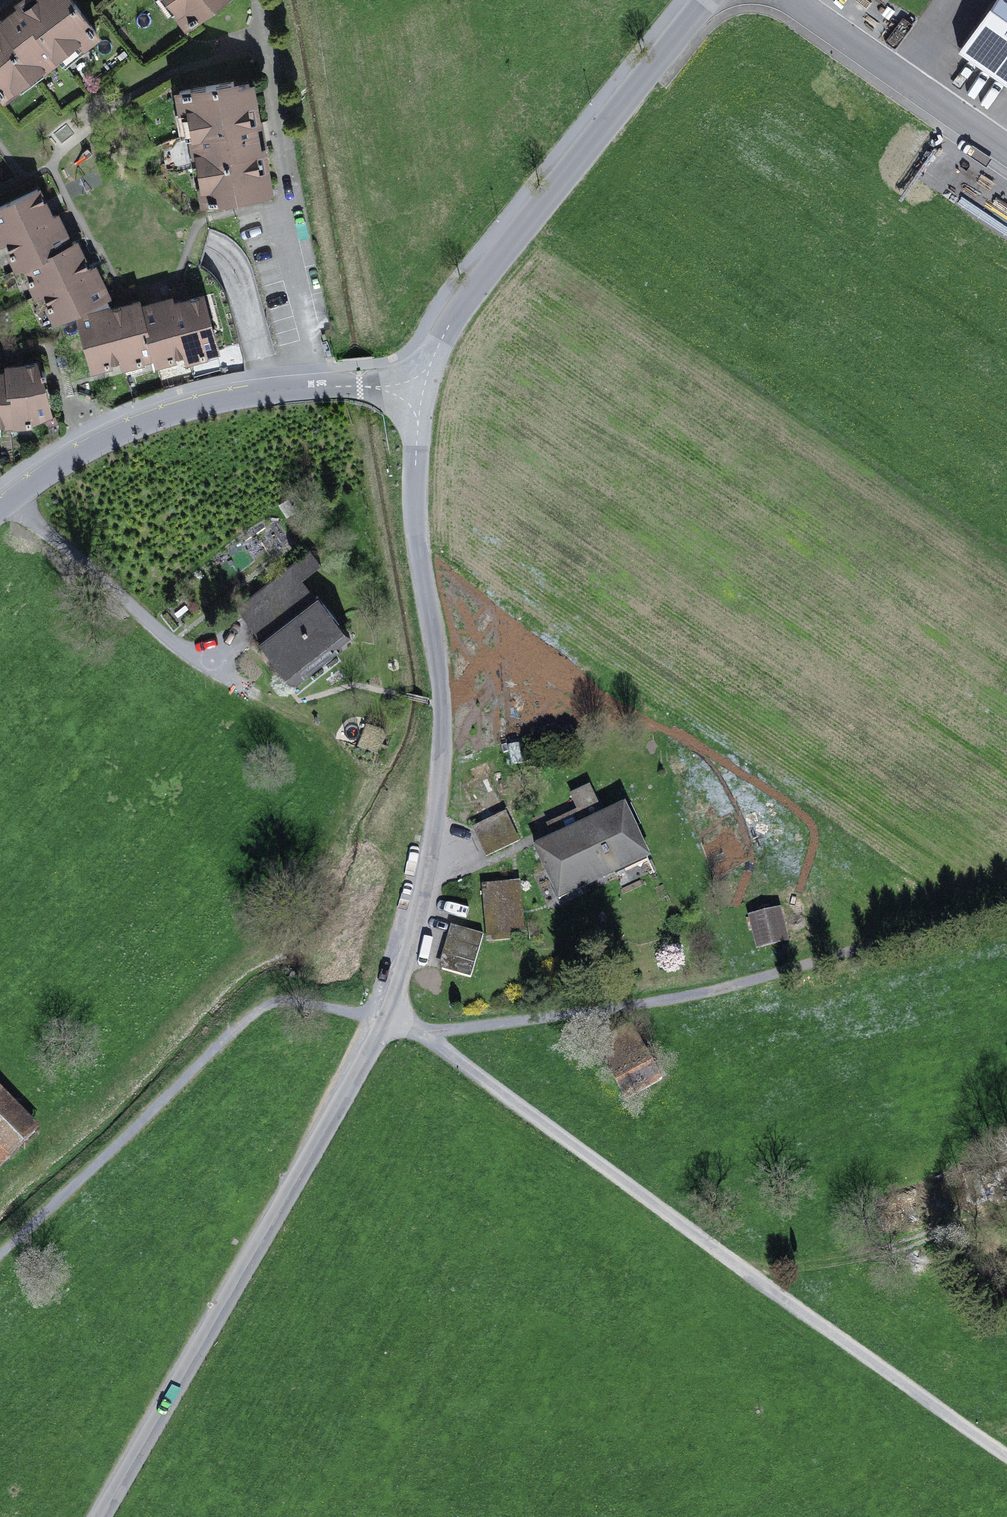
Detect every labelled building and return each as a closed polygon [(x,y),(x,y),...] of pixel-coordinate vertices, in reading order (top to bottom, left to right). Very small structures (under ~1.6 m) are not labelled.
[(19,4),(0,18),(0,96),(2,95),(3,96),(17,86),(14,81),(38,63),(41,67),(58,55),(77,41),(81,45),(97,33),(72,0),(24,0),(19,4)] [(0,18),(19,4),(15,0),(0,11),(0,18)] [(182,6),(177,0),(162,0),(172,13),(177,10),(182,6)] [(219,0),(177,0),(182,6),(177,10),(188,24),(219,0)] [(58,55),(65,65),(84,50),(81,45),(77,41),(58,55)] [(17,86),(21,90),(45,72),(41,67),(38,63),(14,81),(17,86)] [(256,124),(257,124),(250,84),(235,87),(234,82),(179,91),(183,112),(189,111),(193,134),(197,155),(202,154),(208,183),(202,184),(205,202),(268,191),(260,146),(256,124)] [(181,137),(193,134),(189,111),(183,112),(177,113),(181,137)] [(260,146),(266,145),(262,123),(257,124),(256,124),(260,146)] [(202,184),(208,183),(202,154),(197,155),(191,156),(196,185),(202,184)] [(7,239),(51,218),(38,189),(0,207),(0,228),(1,227),(7,239)] [(20,253),(25,265),(70,244),(56,215),(51,218),(7,239),(13,251),(10,252),(12,257),(20,253)] [(39,279),(44,291),(89,269),(75,241),(70,244),(25,265),(31,277),(28,278),(30,283),(39,279)] [(17,269),(25,265),(20,253),(12,257),(17,269)] [(105,297),(108,296),(94,267),(89,269),(44,291),(50,303),(47,304),(49,309),(57,305),(63,317),(76,311),(105,297)] [(36,295),(44,291),(39,279),(30,283),(36,295)] [(218,349),(204,296),(173,304),(186,352),(199,348),(201,357),(206,356),(205,352),(218,349)] [(110,364),(109,361),(122,357),(110,310),(105,297),(76,311),(90,360),(103,357),(105,365),(110,364)] [(174,359),(173,355),(186,352),(173,304),(172,299),(141,307),(154,355),(167,351),(169,360),(174,359)] [(142,361),(141,358),(154,355),(141,307),(140,302),(110,310),(122,357),(135,354),(137,363),(142,361)] [(55,321),(63,317),(57,305),(49,309),(55,321)] [(189,360),(201,357),(199,348),(186,352),(189,360)] [(157,363),(169,360),(167,351),(154,355),(157,363)] [(125,366),(137,363),(135,354),(122,357),(125,366)] [(92,369),(105,365),(103,357),(90,360),(92,369)] [(41,371),(39,362),(6,367),(7,373),(11,416),(25,415),(26,424),(31,424),(31,420),(51,411),(42,375),(46,374),(45,371),(41,371)] [(11,422),(11,416),(7,373),(0,373),(0,423),(11,422)] [(11,425),(26,424),(25,415),(11,416),(11,422),(11,425)] [(237,608),(261,639),(315,596),(302,579),(321,564),(310,550),(237,608)] [(351,638),(317,595),(315,596),(261,639),(259,640),(264,647),(269,643),(300,683),(343,649),(340,646),(351,638)] [(264,647),(295,686),(300,683),(269,643),(264,647)] [(589,787),(571,795),(577,808),(586,804),(595,800),(589,787)] [(535,848),(556,893),(557,892),(644,852),(645,851),(624,806),(602,816),(595,800),(586,804),(577,808),(579,811),(560,820),(563,827),(566,833),(555,839),(535,848)] [(518,841),(505,814),(474,829),(486,856),(518,841)] [(560,820),(548,825),(555,839),(566,833),(563,827),(560,820)] [(557,892),(560,899),(647,858),(644,852),(557,892)] [(483,886),(488,941),(524,938),(519,882),(483,886)] [(751,917),(759,948),(786,941),(778,910),(751,917)] [(471,977),(483,934),(455,926),(442,969),(471,977)] [(32,1130),(0,1097),(0,1162),(32,1130)]
